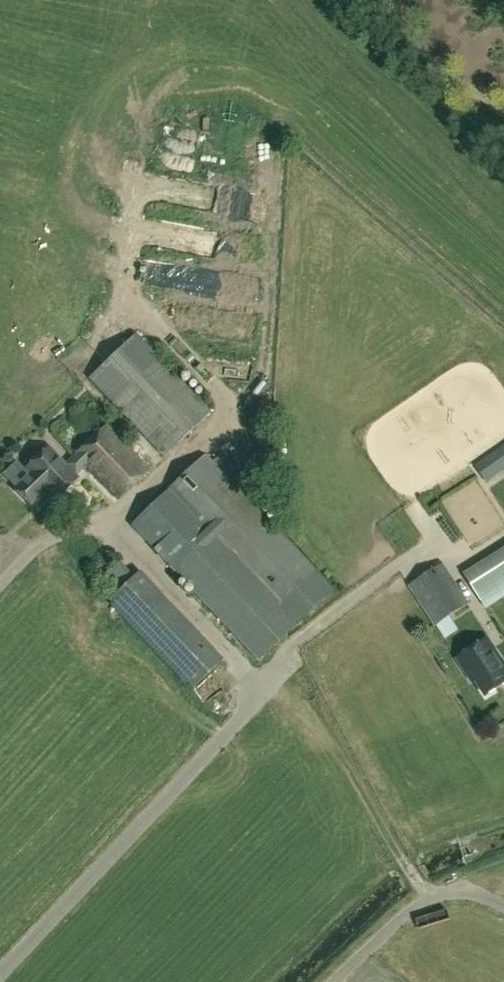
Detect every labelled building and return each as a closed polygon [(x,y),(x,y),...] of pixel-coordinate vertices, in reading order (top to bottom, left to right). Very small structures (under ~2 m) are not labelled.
[(212,314),(211,327),(227,329),(229,316),(212,314)] [(90,379),(165,456),(211,412),(136,334),(90,379)] [(77,456),(86,464),(120,500),(151,471),(107,425),(76,455),(77,456)] [(477,465),(488,482),(503,472),(503,447),(477,465)] [(74,475),(86,464),(77,456),(66,467),(49,449),(28,470),(31,473),(15,488),(33,507),(49,492),(56,500),(78,479),(74,475)] [(333,590),(206,456),(174,486),(158,499),(132,524),(260,659),(275,644),(289,632),(333,590)] [(466,576),(486,607),(503,597),(503,553),(466,576)] [(412,586),(438,626),(470,605),(444,565),(412,586)] [(223,661),(195,632),(139,573),(110,600),(166,659),(194,688),(223,661)] [(489,638),(456,660),(472,684),(475,681),(486,698),(503,686),(503,661),(489,638)]
